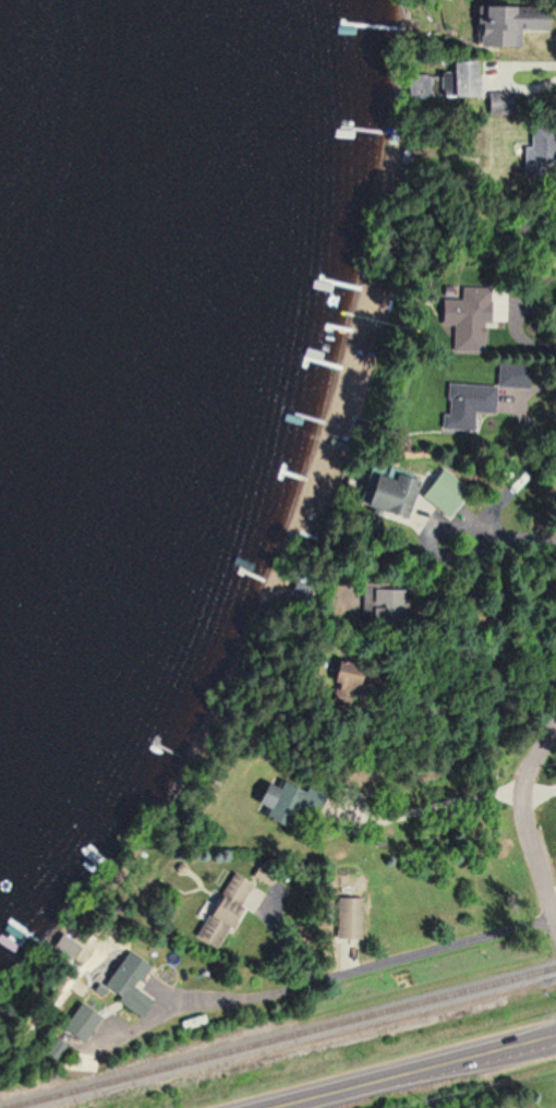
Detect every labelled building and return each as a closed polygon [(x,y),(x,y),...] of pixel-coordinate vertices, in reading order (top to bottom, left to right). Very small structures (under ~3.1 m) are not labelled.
[(515,46),(515,29),(543,30),(544,6),(482,5),(481,28),(474,28),(474,45),(515,46)] [(447,351),(482,351),(482,299),(447,299),(447,351)] [(470,412),(490,412),(491,385),(445,384),(444,423),(469,423),(470,412)] [(442,516),(463,487),(435,467),(414,495),(442,516)] [(399,518),(411,479),(388,473),(385,479),(365,473),(356,505),(399,518)] [(248,882),(226,871),(193,940),(216,950),(248,882)] [(331,898),(331,939),(357,939),(357,898),(331,898)] [(95,989),(137,1018),(150,999),(131,987),(144,967),(120,951),(95,989)] [(74,1043),(94,1018),(75,1003),(54,1028),(74,1043)]
